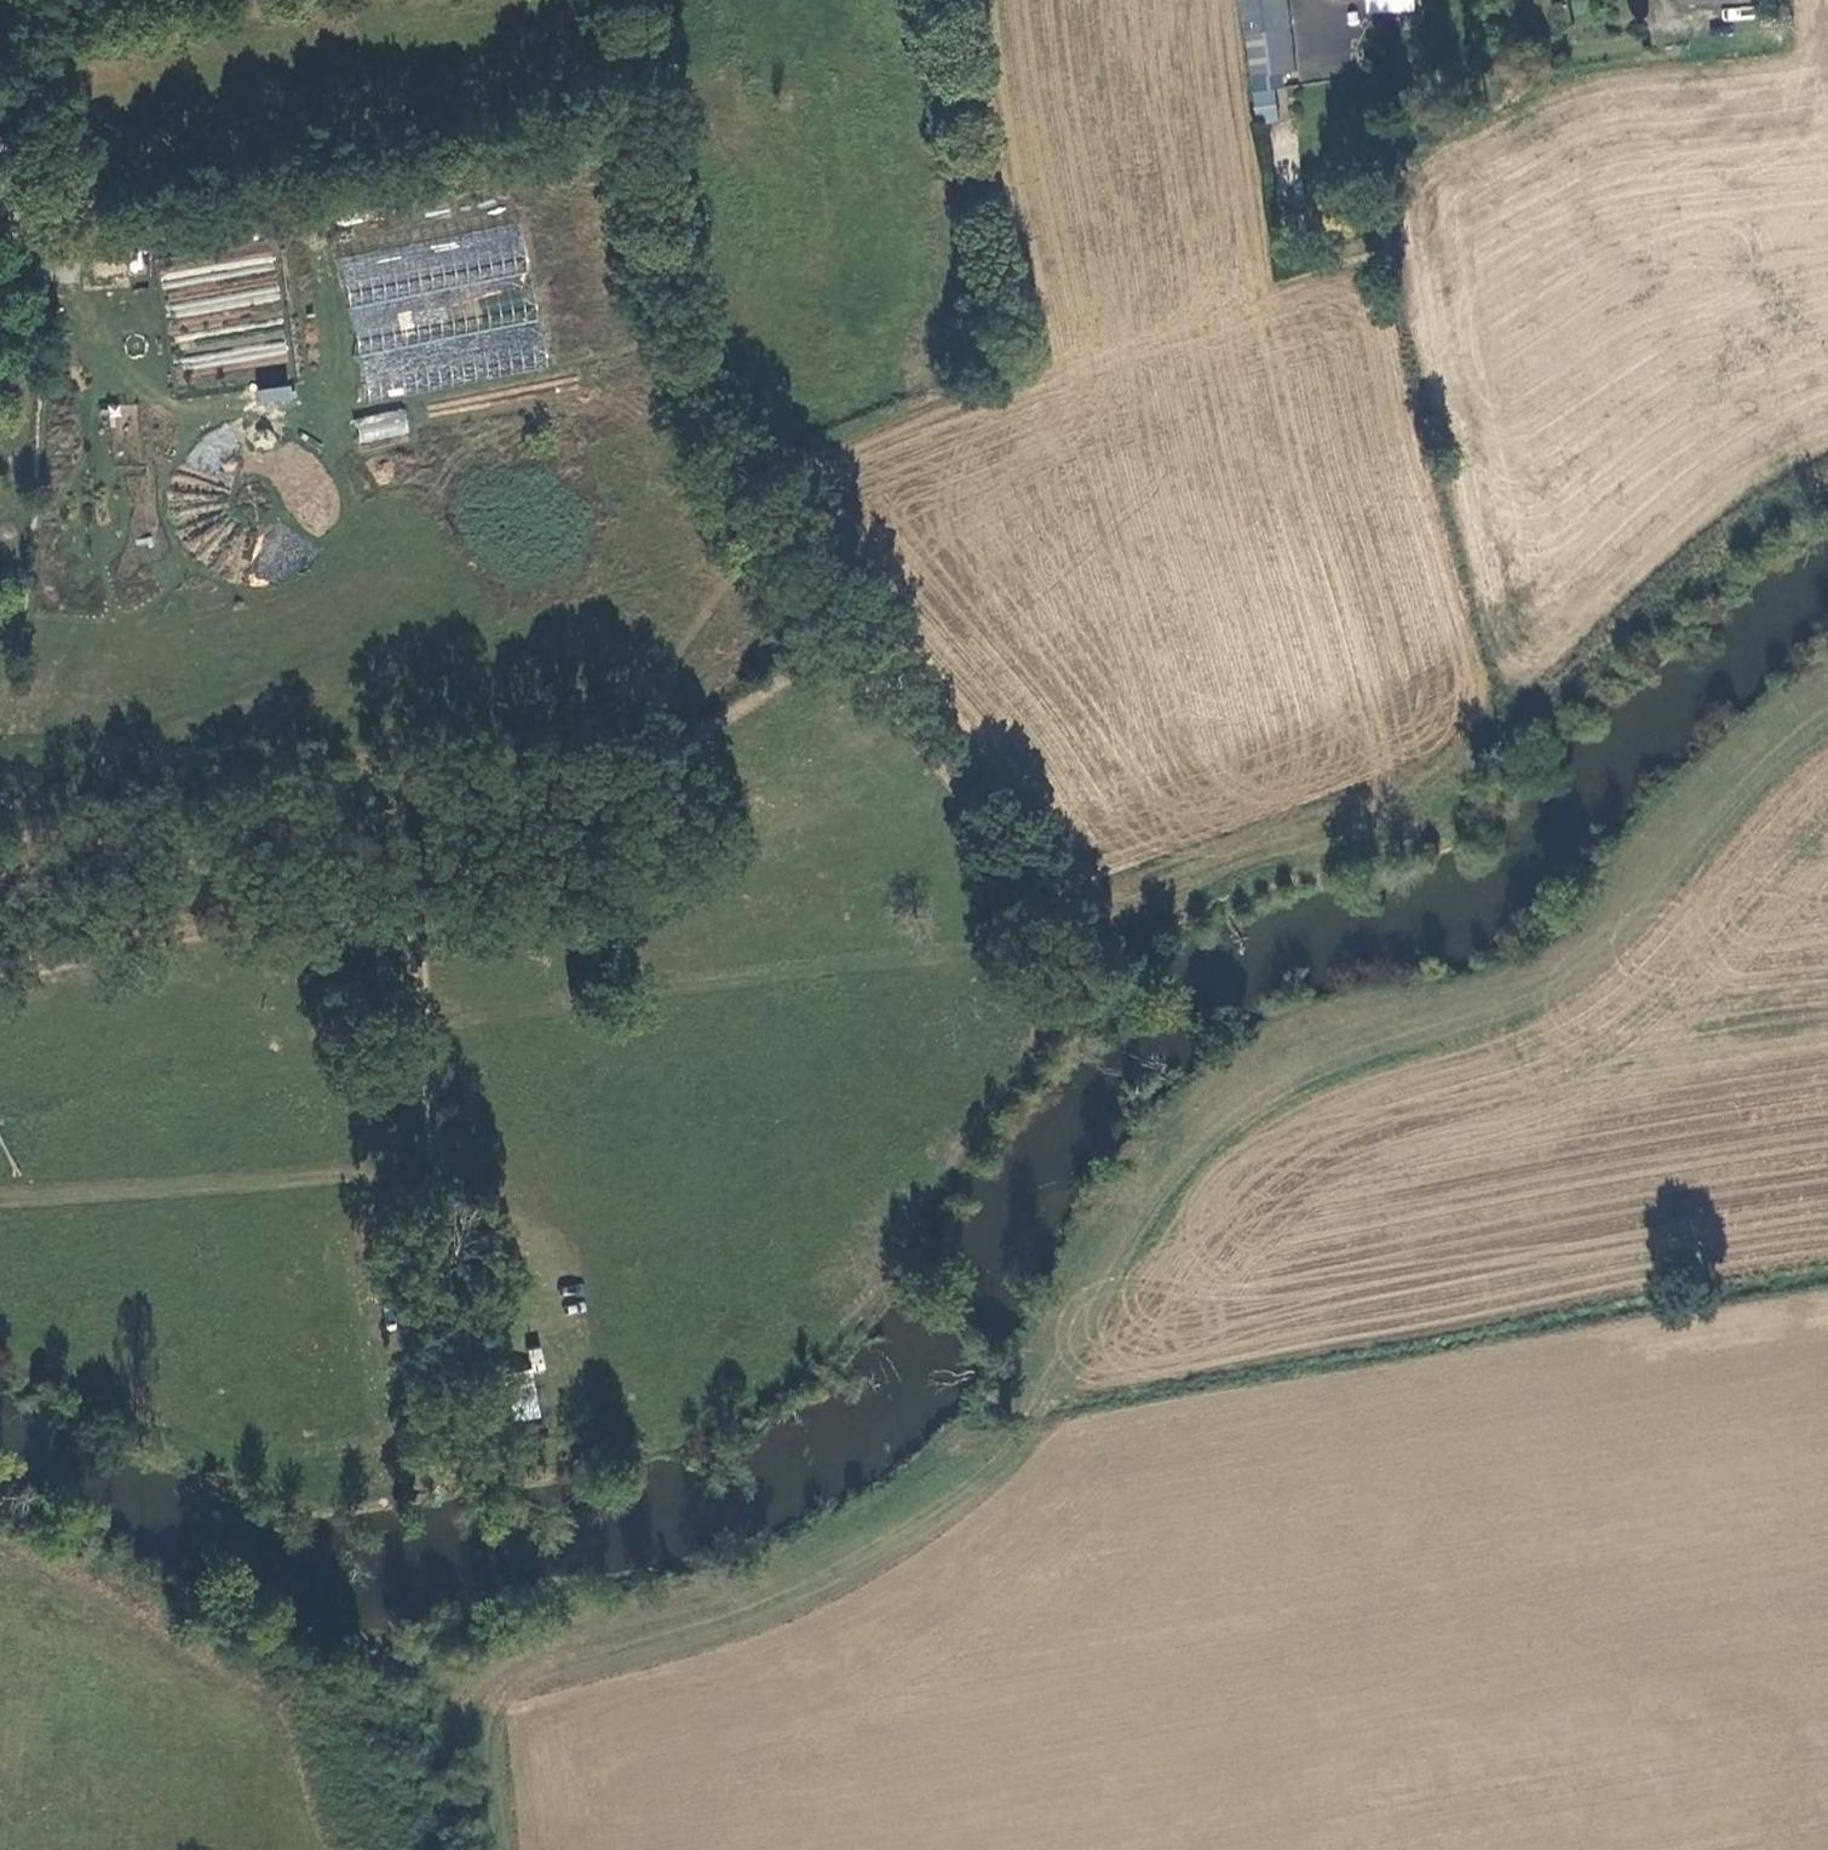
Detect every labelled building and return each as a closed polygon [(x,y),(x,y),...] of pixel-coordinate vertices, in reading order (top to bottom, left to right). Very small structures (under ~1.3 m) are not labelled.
[(1239,26),(1244,65),(1286,60),(1280,21),(1278,0),(1236,0),(1239,26)] [(1272,89),(1255,92),(1257,118),(1275,116),(1272,89)] [(259,404),(292,402),(291,387),(258,389),(259,404)] [(136,424),(134,403),(108,405),(109,426),(136,424)] [(354,419),(359,444),(409,432),(403,407),(354,419)] [(531,1374),(507,1379),(516,1422),(540,1417),(531,1374)]
